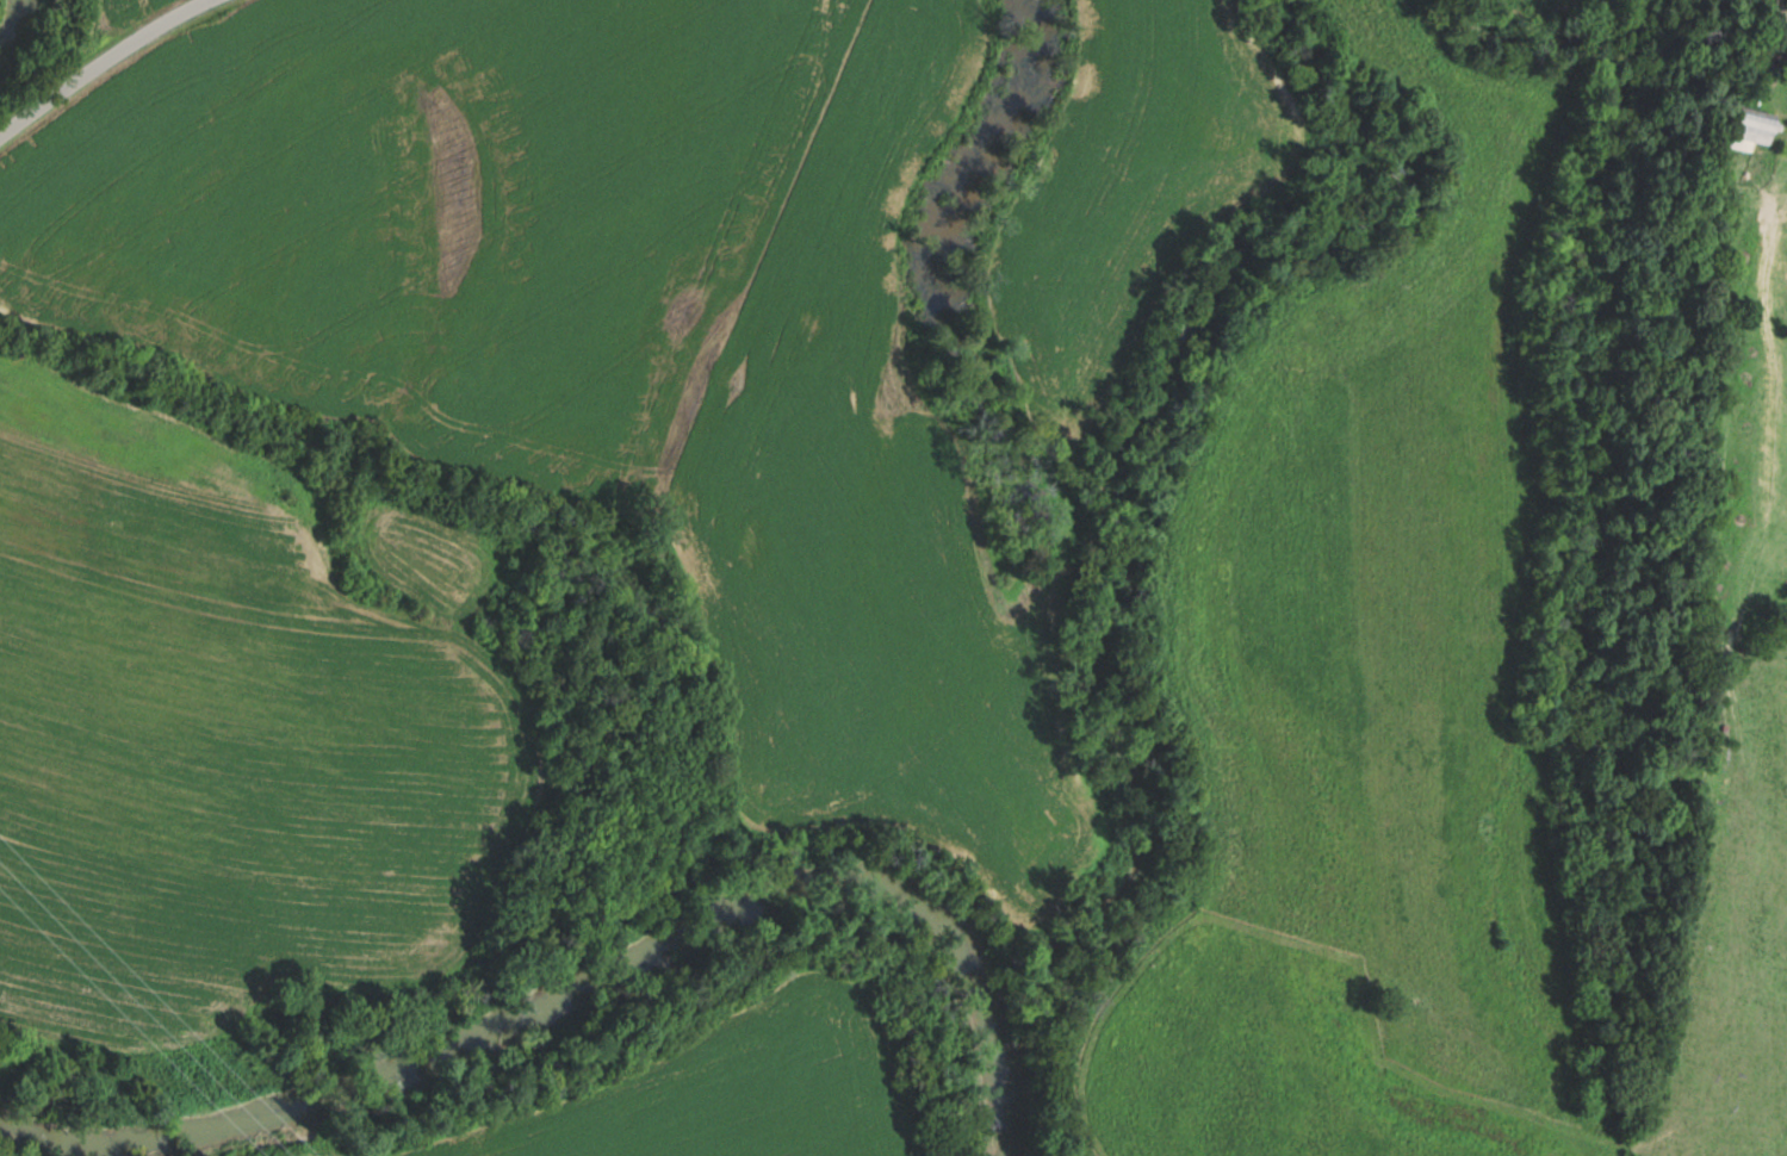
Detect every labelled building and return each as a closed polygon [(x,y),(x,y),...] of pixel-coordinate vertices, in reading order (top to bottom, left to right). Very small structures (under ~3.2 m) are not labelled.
[(1781,116),(1740,107),(1731,148),(1754,153),(1756,142),(1774,146),(1781,116)]
